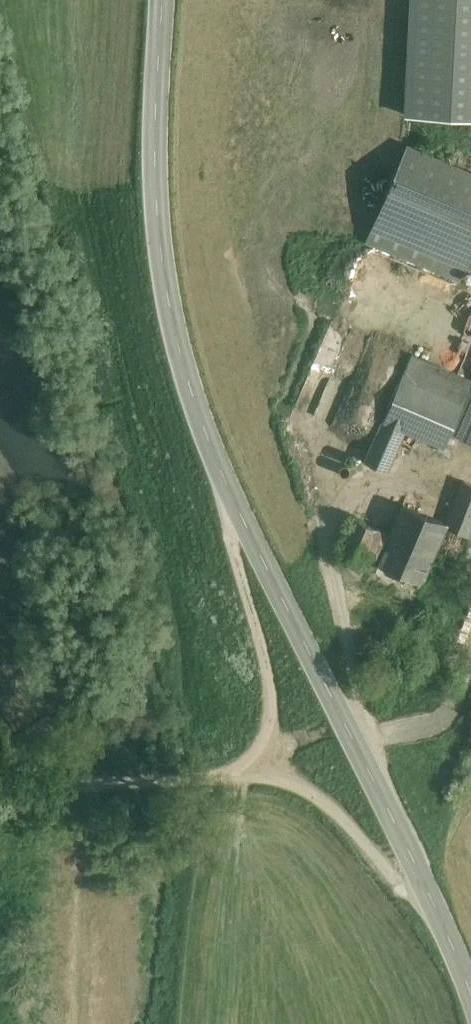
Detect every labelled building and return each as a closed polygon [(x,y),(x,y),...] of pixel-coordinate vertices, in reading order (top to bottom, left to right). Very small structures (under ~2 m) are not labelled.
[(470,116),(470,0),(413,0),(407,113),(470,116)] [(373,229),(467,267),(470,257),(470,174),(407,148),(373,229)] [(322,334),(299,406),(319,413),(344,332),(334,329),(332,337),(322,334)] [(375,441),(366,463),(388,472),(407,429),(443,445),(448,433),(470,381),(412,356),(375,441)] [(470,381),(448,433),(470,443),(470,379),(470,381)] [(446,527),(446,528),(470,539),(470,486),(465,484),(447,525),(446,527)] [(447,525),(403,506),(390,535),(375,569),(375,568),(365,591),(409,611),(446,528),(446,527),(447,525)] [(390,535),(354,519),(339,553),(375,568),(375,569),(390,535)]
